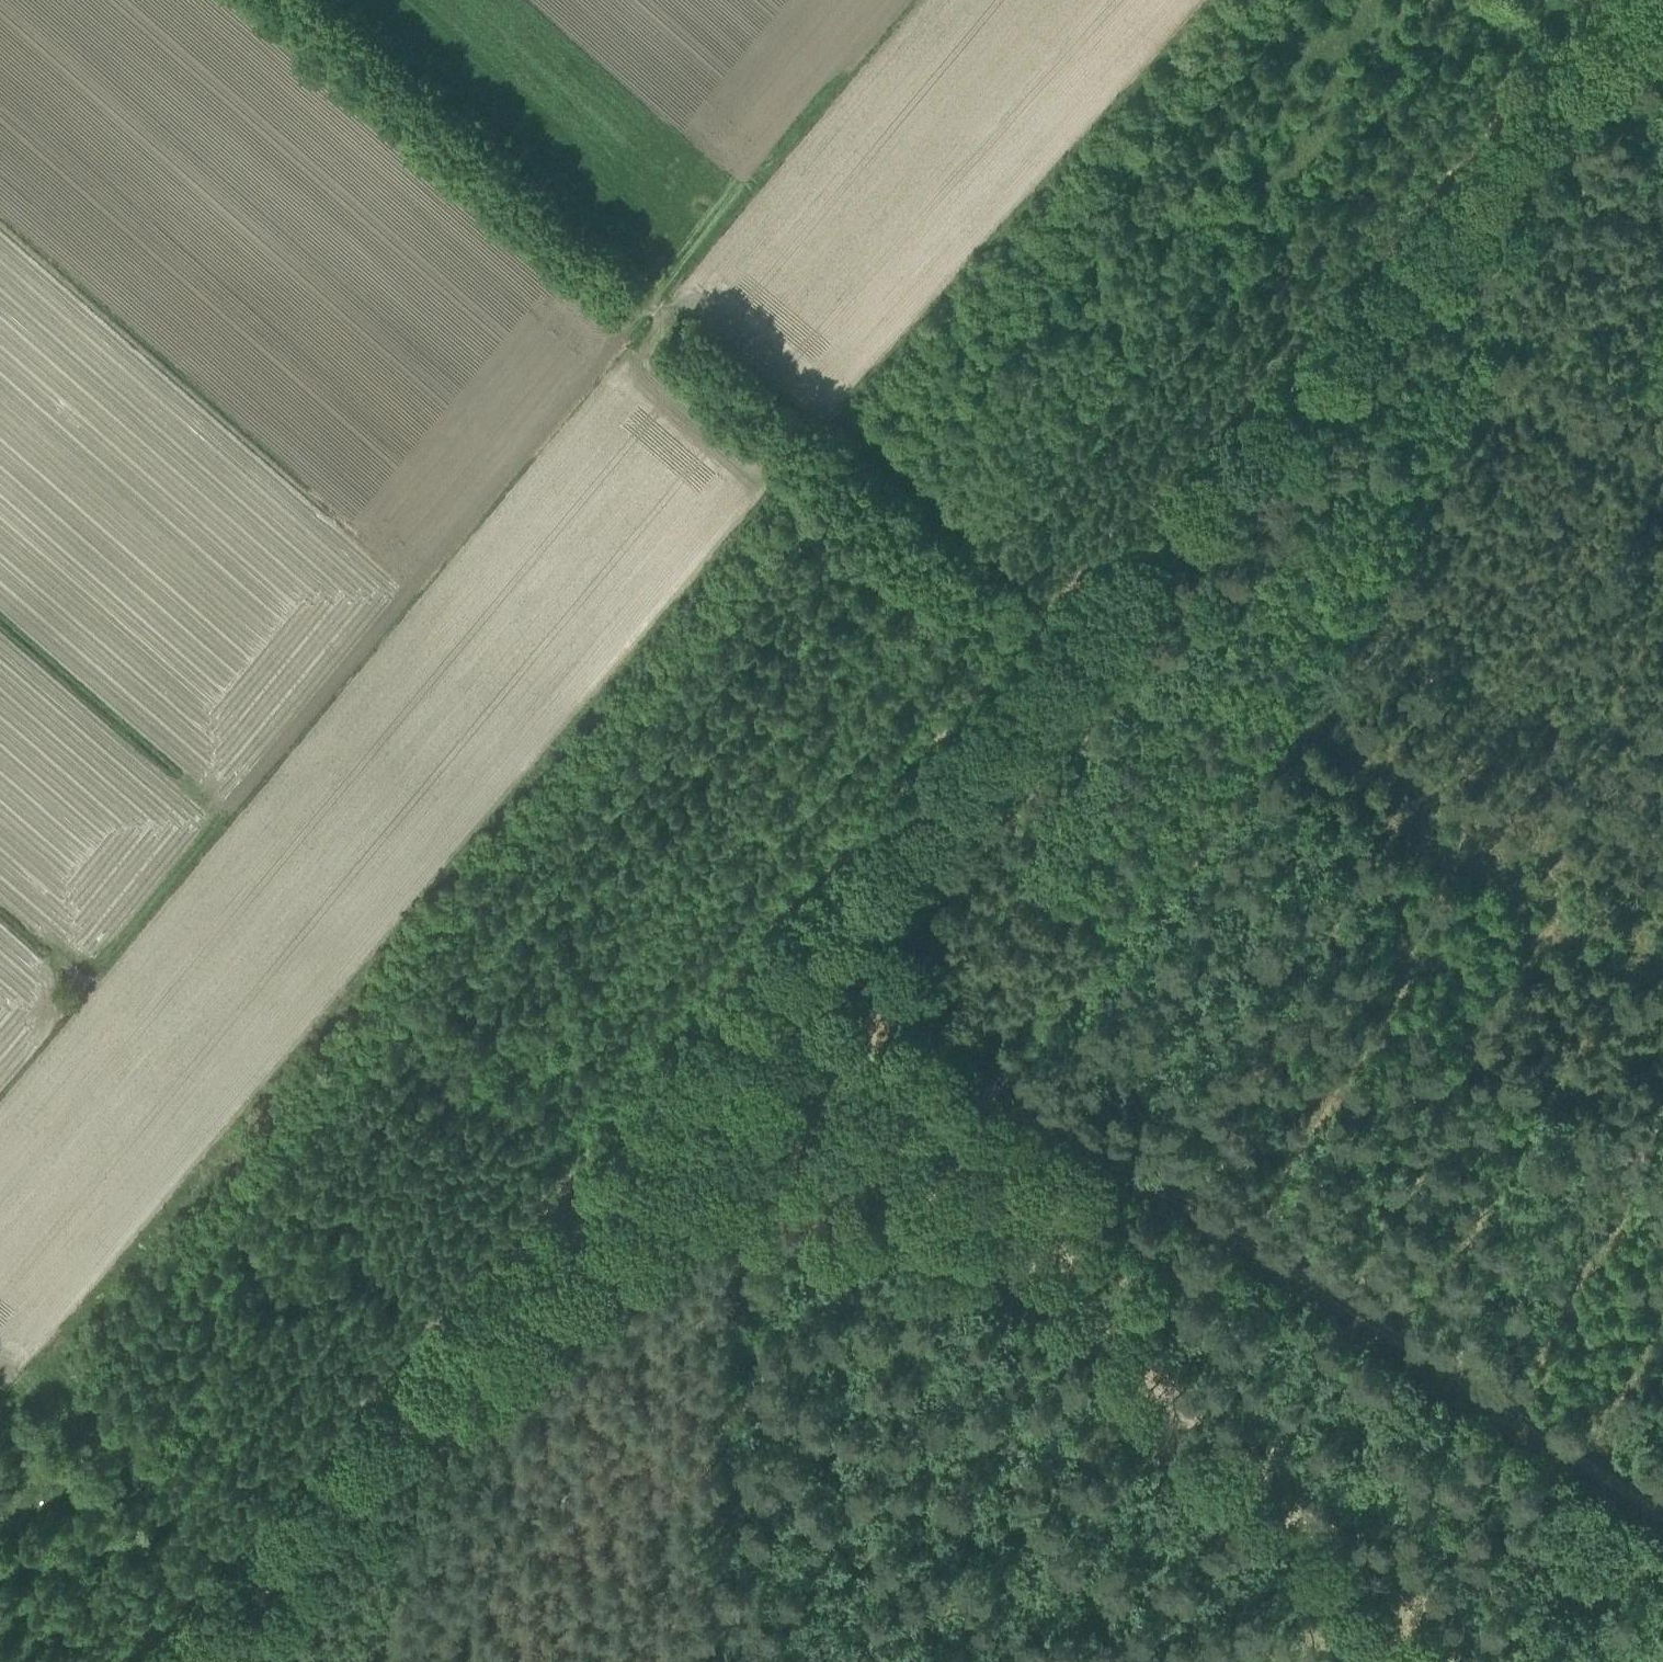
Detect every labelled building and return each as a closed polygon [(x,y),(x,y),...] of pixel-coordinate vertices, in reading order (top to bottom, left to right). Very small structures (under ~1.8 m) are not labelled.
[(762,966),(758,966),(755,969),(755,973),(765,982),(772,975),(762,966)]
